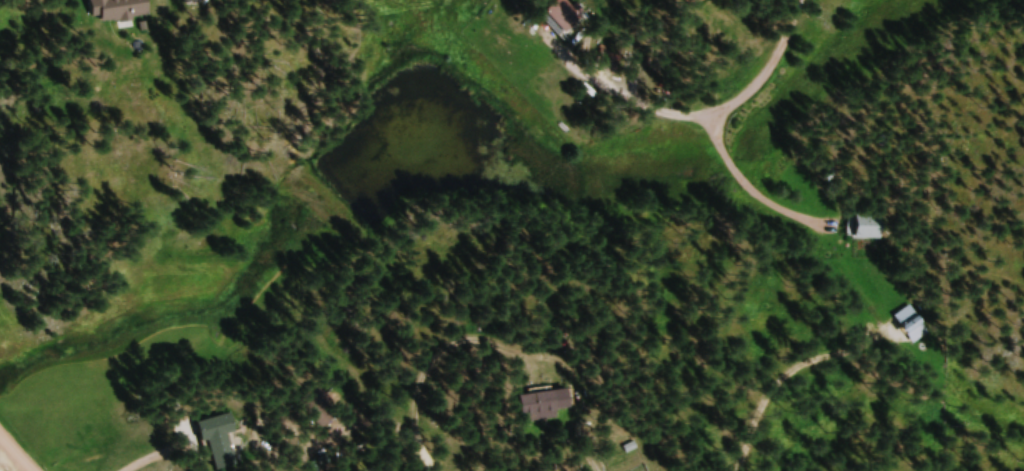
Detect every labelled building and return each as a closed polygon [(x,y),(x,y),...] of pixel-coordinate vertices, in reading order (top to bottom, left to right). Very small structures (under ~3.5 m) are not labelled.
[(97,19),(110,18),(110,21),(159,19),(158,0),(97,0),(97,19)] [(556,19),(572,34),(585,21),(569,5),(556,19)] [(886,221),(864,221),(864,245),(886,245),(886,221)] [(573,418),(572,394),(523,395),(524,420),(573,418)] [(207,426),(213,446),(216,445),(221,463),(240,458),(234,437),(244,435),(239,417),(207,426)]
